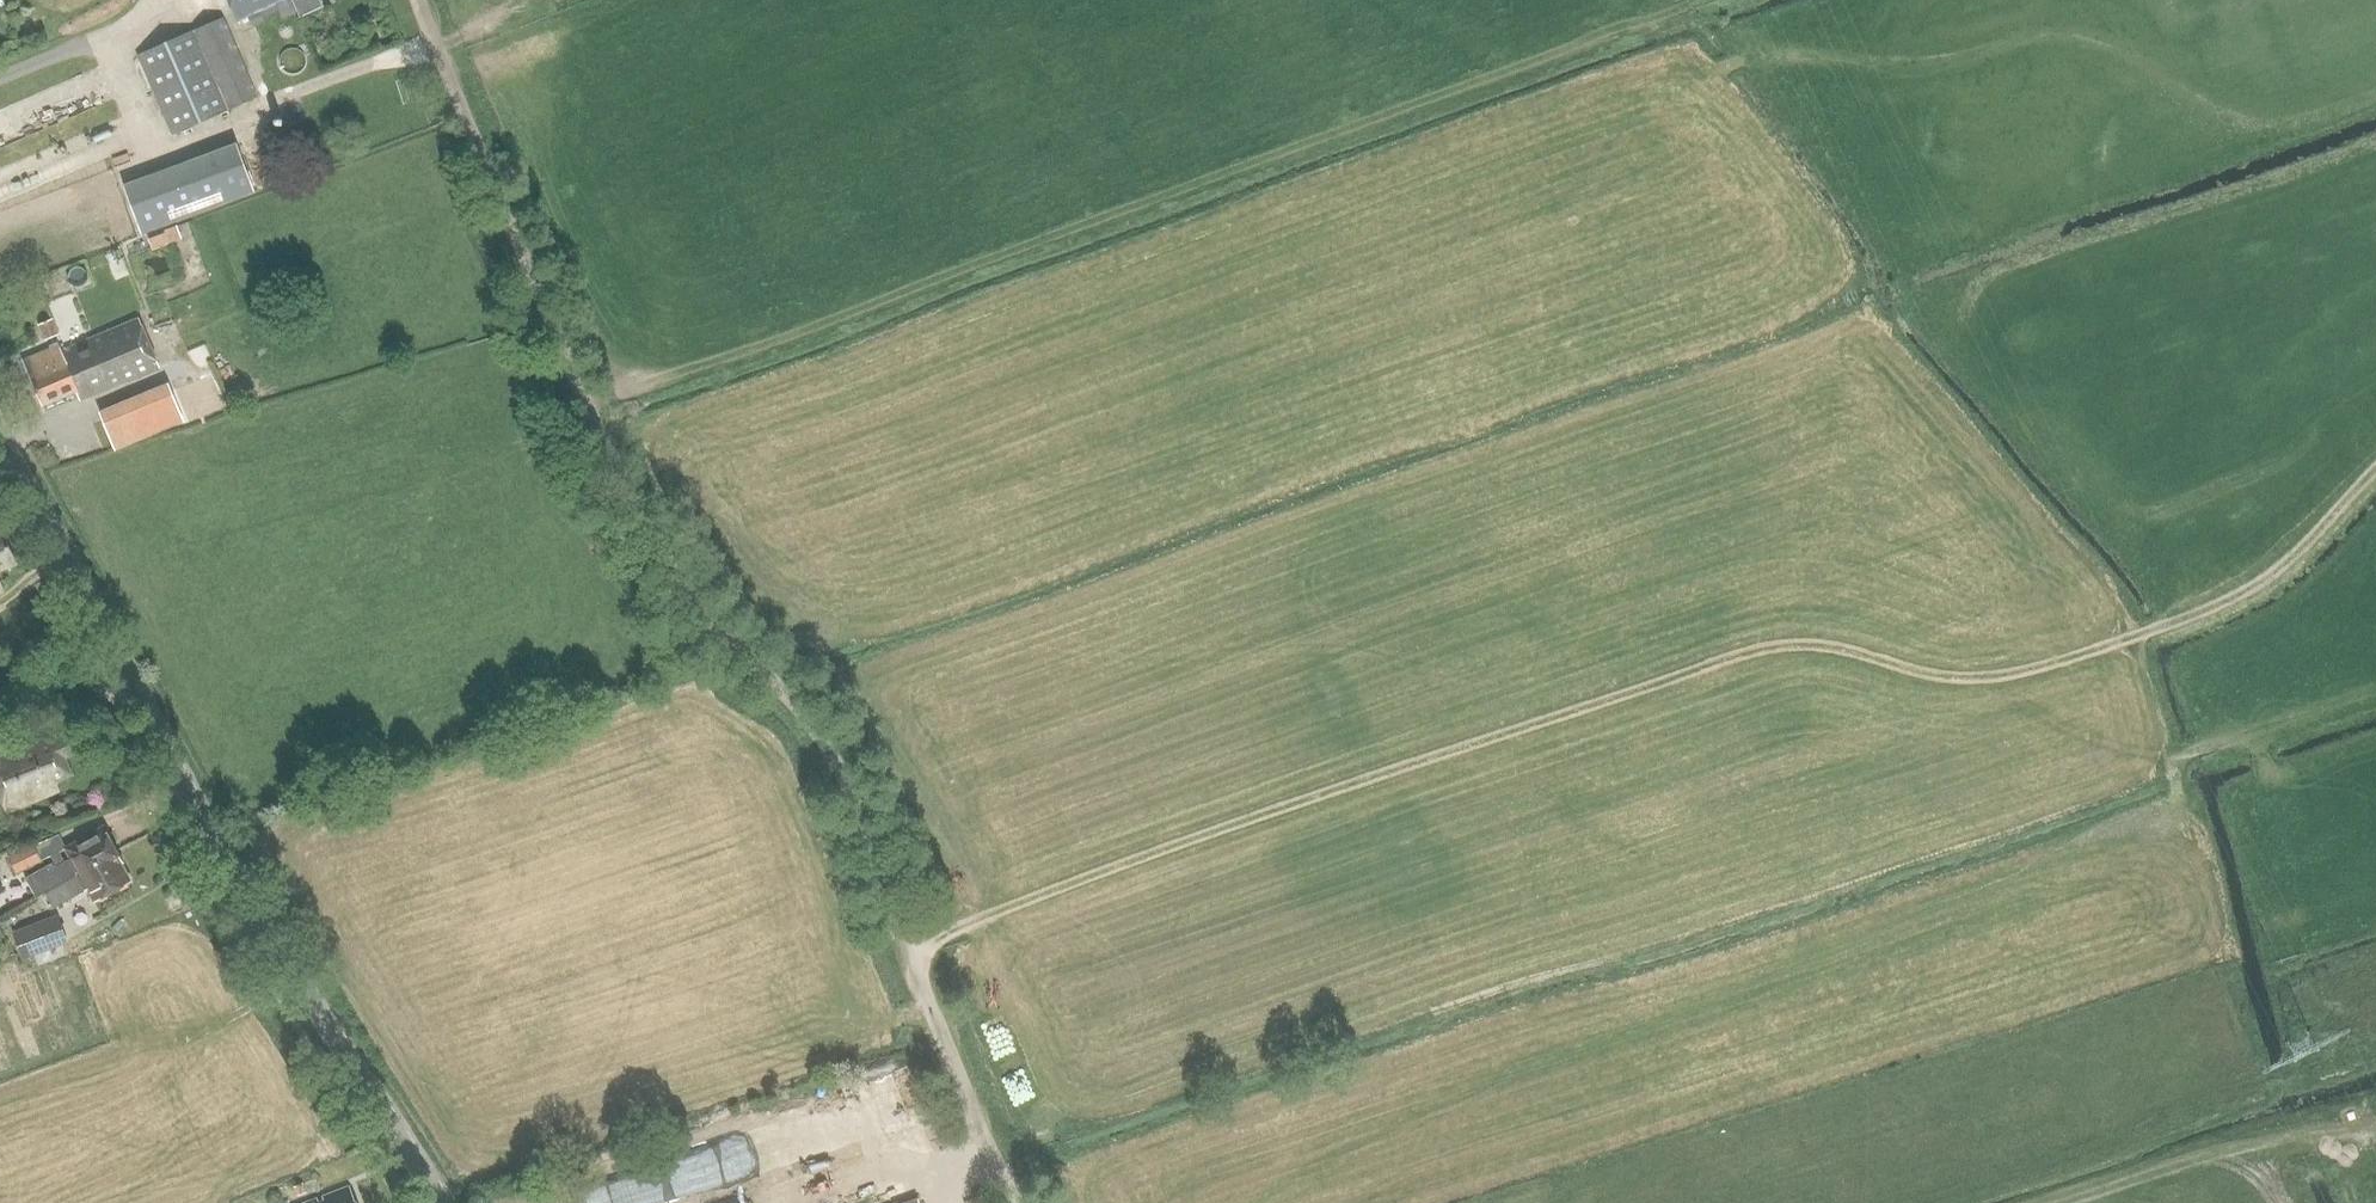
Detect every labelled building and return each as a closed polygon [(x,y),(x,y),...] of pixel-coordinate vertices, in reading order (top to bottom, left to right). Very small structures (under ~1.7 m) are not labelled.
[(238,21),(248,17),(259,12),(287,0),(229,0),(238,21)] [(277,5),(283,18),(295,13),(289,0),(277,5)] [(259,12),(248,17),(252,25),(263,20),(259,12)] [(226,19),(138,57),(171,134),(259,96),(226,19)] [(237,145),(130,183),(148,233),(255,195),(237,145)] [(164,233),(149,239),(153,249),(168,243),(164,233)] [(55,318),(40,324),(46,339),(62,332),(55,318)] [(61,353),(58,346),(22,361),(42,408),(76,393),(80,403),(160,369),(138,320),(61,353)] [(169,390),(150,398),(163,429),(182,421),(169,390)] [(101,445),(129,436),(122,414),(94,423),(101,445)] [(16,564),(0,528),(0,571),(16,564)] [(29,742),(0,755),(0,799),(7,815),(59,792),(56,784),(73,776),(66,759),(78,754),(70,734),(58,739),(56,736),(31,746),(29,742)] [(45,894),(116,854),(101,828),(63,850),(69,861),(55,869),(52,865),(26,880),(37,899),(45,894)] [(36,843),(10,855),(18,872),(44,859),(36,843)] [(131,881),(116,854),(45,894),(54,910),(88,890),(94,902),(131,881)] [(33,924),(12,932),(22,960),(44,952),(68,943),(58,915),(33,924)] [(735,1174),(724,1146),(663,1170),(673,1198),(735,1174)] [(303,1183),(293,1187),(297,1196),(306,1192),(303,1183)] [(309,1202),(355,1202),(349,1188),(309,1202)]
